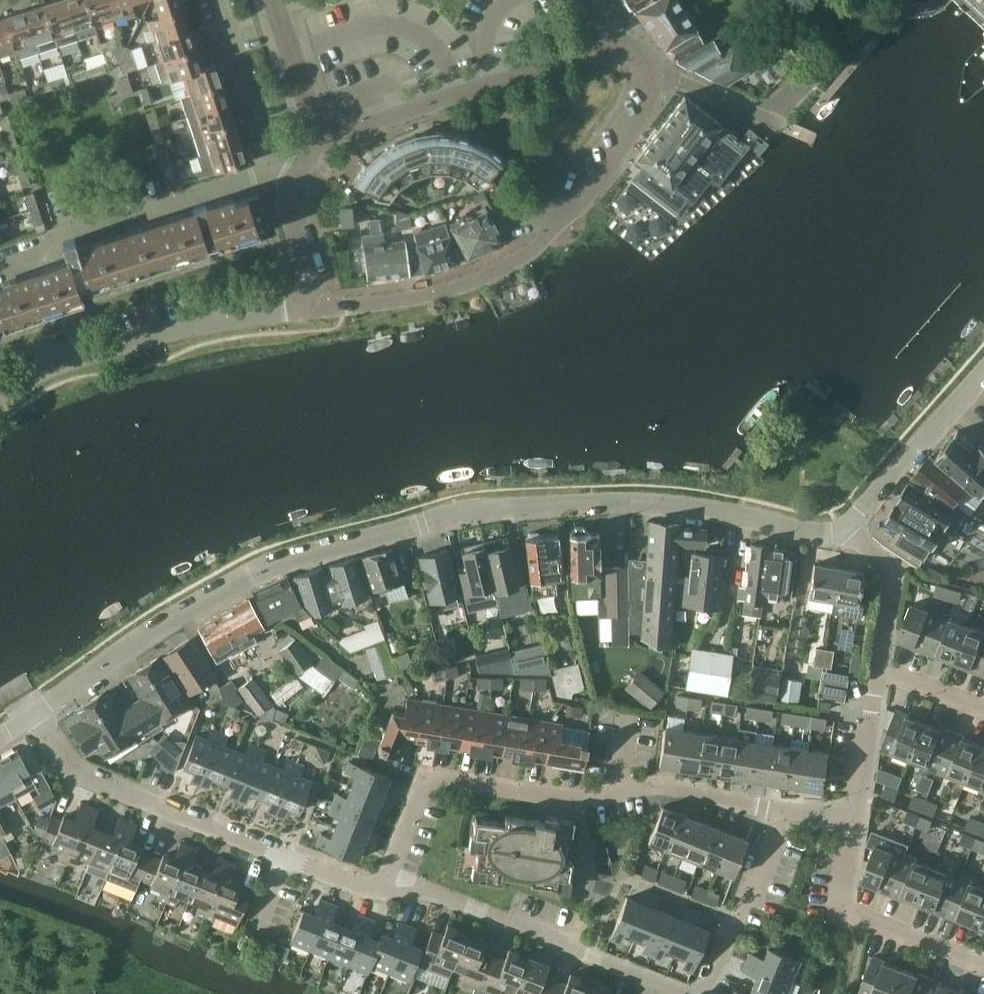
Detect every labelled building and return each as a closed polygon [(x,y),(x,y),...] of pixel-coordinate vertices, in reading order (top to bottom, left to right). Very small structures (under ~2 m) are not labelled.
[(65,0),(58,0),(44,4),(58,46),(78,39),(65,0)] [(86,0),(65,0),(78,39),(97,33),(95,28),(86,0)] [(108,0),(86,0),(95,28),(102,26),(101,23),(114,19),(108,0)] [(114,19),(127,15),(128,18),(135,15),(130,0),(108,0),(114,19)] [(156,5),(159,4),(163,16),(163,17),(184,10),(181,1),(183,0),(154,0),(156,5)] [(651,0),(626,0),(634,10),(651,0)] [(677,0),(651,0),(634,10),(673,60),(702,41),(677,0)] [(58,46),(44,4),(25,11),(38,52),(58,46)] [(190,30),(184,10),(163,17),(163,16),(147,21),(149,29),(152,28),(156,41),(190,30)] [(38,52),(25,11),(5,17),(17,54),(19,58),(38,52)] [(5,17),(0,19),(0,56),(10,53),(11,56),(17,54),(5,17)] [(196,49),(190,30),(156,41),(161,53),(158,54),(160,61),(196,49)] [(712,40),(677,62),(728,83),(749,70),(733,45),(720,53),(712,40)] [(135,45),(139,64),(148,62),(144,43),(135,45)] [(122,44),(111,48),(115,63),(115,64),(119,62),(127,47),(122,44)] [(127,47),(119,62),(120,66),(120,65),(135,60),(131,49),(127,47)] [(115,63),(111,48),(103,51),(108,66),(115,64),(115,63)] [(196,49),(160,61),(155,63),(162,83),(183,76),(182,75),(203,69),(202,68),(196,49)] [(781,57),(771,64),(782,77),(791,70),(781,57)] [(137,68),(135,60),(120,65),(120,66),(122,73),(137,68)] [(102,63),(87,68),(90,76),(105,71),(102,63)] [(186,96),(223,84),(216,63),(202,68),(203,69),(182,75),(183,76),(187,88),(184,89),(186,96)] [(74,81),(90,76),(87,68),(71,73),(74,81)] [(63,76),(47,81),(50,89),(66,84),(63,76)] [(128,76),(119,78),(124,94),(133,91),(128,76)] [(50,89),(47,81),(32,86),(35,94),(50,89)] [(0,84),(0,91),(3,100),(10,98),(11,102),(9,93),(5,82),(0,84)] [(187,116),(195,114),(229,103),(223,84),(186,96),(181,97),(187,116)] [(146,87),(138,90),(143,105),(151,102),(146,87)] [(11,102),(27,97),(24,88),(9,93),(11,102)] [(740,139),(684,95),(652,135),(634,157),(643,165),(632,179),(677,215),(689,201),(691,202),(711,178),(718,183),(748,146),(760,155),(768,144),(749,128),(740,139)] [(195,114),(187,116),(191,129),(194,136),(235,122),(229,103),(195,114)] [(150,128),(159,125),(154,110),(146,113),(150,128)] [(13,130),(8,115),(0,117),(0,119),(5,133),(13,130)] [(235,122),(194,136),(196,142),(200,155),(241,142),(235,122)] [(164,141),(159,125),(150,128),(156,144),(164,141)] [(18,146),(13,130),(5,133),(10,148),(18,146)] [(447,170),(453,132),(434,131),(424,132),(430,170),(447,170)] [(430,170),(424,132),(415,134),(396,141),(413,175),(430,170)] [(472,137),(453,132),(447,170),(463,176),(480,141),(472,137)] [(413,175),(396,141),(380,150),(373,157),(399,185),(413,175)] [(489,146),(480,141),(463,176),(476,185),(477,186),(492,179),(488,176),(504,158),(489,146)] [(202,169),(197,170),(199,178),(210,174),(211,174),(248,162),(241,142),(200,155),(198,156),(202,168),(202,169)] [(166,149),(158,152),(163,167),(171,164),(166,149)] [(26,169),(20,153),(12,156),(17,172),(26,169)] [(399,185),(373,157),(366,163),(354,180),(375,192),(373,195),(388,199),(389,198),(399,185)] [(177,180),(171,164),(163,167),(168,183),(177,180)] [(31,185),(26,169),(17,172),(22,187),(31,185)] [(38,208),(33,192),(25,195),(30,210),(38,208)] [(261,242),(258,232),(269,228),(258,194),(207,211),(205,204),(193,208),(195,215),(79,253),(74,239),(62,243),(70,266),(0,289),(0,326),(2,325),(5,335),(85,309),(79,290),(88,287),(91,297),(261,242)] [(457,206),(475,203),(474,196),(456,199),(457,206)] [(453,208),(448,223),(453,233),(467,259),(503,239),(486,210),(484,206),(469,214),(453,208)] [(354,225),(352,207),(340,208),(342,226),(354,225)] [(43,223),(38,208),(30,210),(35,226),(43,223)] [(392,231),(383,232),(389,277),(408,275),(409,274),(425,272),(417,246),(414,232),(413,232),(413,233),(412,233),(410,215),(394,210),(396,227),(392,228),(392,231)] [(372,233),(363,234),(368,279),(369,279),(389,277),(383,232),(381,233),(380,218),(370,219),(372,233)] [(443,222),(414,232),(417,246),(425,272),(425,271),(457,261),(449,235),(447,235),(443,222)] [(959,427),(937,453),(983,492),(983,491),(983,443),(981,447),(959,427)] [(931,455),(913,476),(935,494),(949,501),(970,513),(972,509),(975,508),(980,502),(981,498),(980,495),(968,485),(931,455)] [(902,497),(900,501),(945,530),(954,535),(966,515),(909,481),(900,496),(902,497)] [(903,530),(896,542),(925,559),(932,547),(934,548),(945,530),(899,501),(897,506),(895,505),(886,520),(903,530)] [(646,568),(626,566),(624,566),(629,617),(627,632),(641,632),(641,638),(667,649),(672,573),(674,543),(702,545),(703,529),(676,527),(676,523),(649,521),(646,568)] [(612,632),(627,632),(629,617),(623,566),(598,567),(597,533),(588,534),(588,532),(587,532),(582,526),(574,527),(569,533),(568,533),(569,576),(571,575),(571,597),(611,596),(612,632)] [(532,595),(543,594),(537,531),(530,532),(526,537),(525,537),(529,578),(530,578),(532,595)] [(537,531),(543,594),(544,594),(555,593),(553,575),(562,574),(562,573),(558,534),(543,536),(543,535),(542,535),(537,531)] [(496,538),(484,541),(485,545),(484,545),(491,573),(494,585),(499,603),(500,607),(529,600),(520,562),(513,564),(507,540),(497,542),(496,538)] [(458,571),(468,610),(498,603),(494,585),(491,573),(484,545),(485,545),(484,541),(471,544),(472,548),(461,550),(466,569),(458,571)] [(767,547),(749,545),(747,563),(744,563),(743,572),(746,572),(744,589),(737,588),(736,601),(742,602),(740,617),(758,619),(761,598),(762,598),(763,586),(765,573),(768,549),(767,549),(767,547)] [(357,556),(367,591),(383,587),(385,602),(405,597),(402,582),(393,547),(357,556)] [(420,554),(431,600),(439,598),(441,609),(459,604),(456,594),(458,594),(447,548),(420,554)] [(768,549),(765,573),(763,586),(762,598),(768,599),(768,602),(778,603),(778,600),(788,601),(791,578),(786,577),(789,552),(768,549)] [(682,604),(719,608),(721,591),(715,590),(716,581),(718,581),(721,557),(692,553),(689,577),(685,576),(682,604)] [(340,561),(352,600),(368,595),(356,556),(340,561)] [(326,573),(336,603),(340,602),(340,604),(352,600),(340,561),(328,565),(330,572),(326,573)] [(832,600),(839,567),(813,563),(811,573),(807,596),(832,600)] [(309,571),(321,609),(333,605),(333,604),(336,603),(326,573),(323,574),(321,567),(309,571)] [(839,567),(832,600),(856,604),(862,570),(839,567)] [(321,609),(309,571),(293,575),(300,597),(314,612),(321,609)] [(284,573),(251,589),(266,621),(291,608),(296,620),(309,614),(298,601),(284,573)] [(934,595),(945,598),(948,589),(936,585),(934,595)] [(959,592),(948,589),(945,598),(956,601),(959,592)] [(216,615),(231,643),(234,641),(238,647),(253,639),(250,633),(262,626),(247,598),(216,615)] [(923,652),(939,612),(927,607),(926,609),(910,603),(896,639),(912,645),(911,647),(923,652)] [(952,661),(966,625),(951,619),(952,617),(939,612),(923,652),(936,657),(937,655),(952,661)] [(231,643),(216,615),(196,626),(215,660),(238,647),(234,641),(231,643)] [(342,638),(351,647),(369,640),(368,637),(372,635),(374,643),(384,639),(378,620),(364,625),(365,629),(342,638)] [(852,646),(857,623),(843,620),(838,643),(852,646)] [(952,661),(967,667),(967,669),(979,674),(983,662),(983,630),(983,629),(982,631),(966,625),(952,661)] [(278,650),(294,672),(309,661),(293,639),(278,650)] [(165,656),(187,691),(212,675),(189,640),(165,656)] [(364,649),(376,679),(394,672),(382,642),(364,649)] [(508,655),(513,672),(550,674),(543,647),(508,655)] [(724,693),(730,653),(691,647),(685,686),(724,693)] [(829,668),(832,650),(814,648),(812,665),(829,668)] [(405,653),(391,658),(396,671),(410,666),(405,653)] [(150,734),(162,726),(155,715),(185,697),(159,656),(134,672),(140,682),(124,692),(150,734)] [(342,672),(323,657),(315,668),(309,663),(299,676),(325,695),(342,672)] [(578,662),(551,669),(557,694),(572,697),(572,692),(584,689),(578,662)] [(455,664),(443,667),(445,678),(458,675),(455,664)] [(433,681),(445,678),(443,667),(431,670),(433,681)] [(843,701),(847,675),(821,670),(816,697),(843,701)] [(647,705),(659,690),(637,672),(625,686),(647,705)] [(748,696),(773,700),(777,676),(751,673),(748,696)] [(489,688),(489,677),(476,677),(476,687),(489,688)] [(489,677),(489,688),(501,688),(501,677),(489,677)] [(780,677),(776,700),(797,703),(801,680),(780,677)] [(532,689),(532,678),(520,678),(519,689),(532,689)] [(532,678),(532,689),(544,690),(545,679),(532,678)] [(215,688),(219,699),(235,689),(229,679),(215,688)] [(271,705),(251,679),(237,690),(257,716),(271,705)] [(150,734),(124,692),(108,702),(102,692),(76,708),(82,718),(71,725),(86,749),(97,742),(102,750),(131,731),(138,742),(150,734)] [(687,699),(687,697),(675,695),(674,705),(685,707),(687,699)] [(687,697),(687,699),(685,707),(697,709),(699,699),(687,697)] [(414,738),(421,700),(406,698),(404,713),(391,711),(377,748),(401,758),(405,748),(401,747),(405,737),(414,738)] [(815,708),(826,710),(828,701),(816,699),(815,708)] [(435,744),(442,704),(421,700),(414,738),(426,740),(426,742),(435,744)] [(721,712),(722,703),(711,701),(709,710),(721,712)] [(219,702),(214,715),(224,720),(229,706),(219,702)] [(722,703),(721,712),(733,714),(734,705),(722,703)] [(457,745),(464,707),(442,704),(435,744),(445,745),(446,743),(457,745)] [(567,704),(565,714),(581,717),(583,707),(567,704)] [(744,716),(756,718),(758,708),(746,706),(744,716)] [(478,751),(485,711),(464,707),(457,745),(468,747),(468,749),(478,751)] [(768,720),(770,710),(758,708),(756,718),(768,720)] [(908,759),(922,723),(907,716),(907,714),(894,709),(878,749),(892,755),(892,752),(908,759)] [(500,752),(506,714),(485,711),(478,751),(488,752),(488,750),(500,752)] [(792,724),(793,714),(782,712),(780,722),(792,724)] [(521,758),(527,718),(506,714),(500,752),(511,754),(511,756),(521,758)] [(793,714),(792,724),(804,725),(805,716),(793,714)] [(821,728),(823,719),(811,717),(810,726),(821,728)] [(542,759),(549,721),(527,718),(521,758),(530,759),(531,757),(542,759)] [(549,721),(542,759),(550,761),(550,764),(582,770),(586,743),(588,730),(561,725),(561,723),(549,721)] [(922,723),(908,759),(923,765),(922,767),(935,772),(951,731),(938,727),(938,729),(922,723)] [(166,727),(150,750),(173,767),(190,744),(166,727)] [(676,768),(682,730),(663,727),(657,765),(676,768)] [(737,728),(735,738),(729,776),(747,779),(753,741),(754,731),(737,728)] [(199,783),(219,733),(210,729),(207,738),(196,734),(184,765),(194,769),(190,779),(199,783)] [(682,730),(676,768),(694,770),(700,733),(682,730)] [(951,731),(935,772),(947,777),(948,774),(964,781),(978,745),(962,739),(963,736),(951,731)] [(219,733),(199,783),(208,786),(212,777),(222,781),(234,749),(224,745),(228,736),(219,733)] [(700,733),(694,770),(711,773),(717,735),(700,733)] [(717,735),(711,773),(729,776),(735,738),(717,735)] [(753,741),(747,779),(764,782),(770,744),(753,741)] [(234,749),(222,781),(232,785),(228,794),(237,798),(257,748),(248,744),(245,753),(234,749)] [(770,744),(764,782),(782,785),(788,747),(770,744)] [(964,781),(979,787),(978,789),(983,791),(983,747),(978,745),(964,781)] [(788,747),(782,785),(800,787),(806,750),(788,747)] [(257,748),(237,798),(246,801),(250,792),(260,796),(272,764),(262,760),(266,751),(257,748)] [(55,797),(40,770),(29,776),(14,749),(0,757),(0,770),(3,775),(15,796),(33,786),(38,794),(33,796),(38,806),(55,797)] [(272,764),(260,796),(270,799),(266,809),(275,813),(299,752),(290,749),(282,768),(272,764)] [(806,750),(800,787),(818,790),(824,752),(806,750)] [(299,752),(275,813),(284,816),(288,806),(298,811),(311,779),(300,775),(308,756),(299,752)] [(350,785),(391,801),(395,792),(384,788),(389,776),(349,760),(344,771),(354,774),(350,785)] [(0,770),(0,804),(15,796),(3,775),(0,770)] [(920,786),(930,790),(936,776),(925,772),(920,786)] [(333,801),(373,817),(377,806),(388,810),(391,801),(350,785),(346,796),(336,792),(333,801)] [(892,799),(896,789),(885,785),(881,794),(892,799)] [(920,810),(924,800),(912,796),(909,805),(920,810)] [(924,800),(920,810),(931,814),(935,805),(924,800)] [(335,825),(375,841),(379,832),(369,828),(373,817),(333,801),(329,811),(339,815),(335,825)] [(67,862),(89,806),(80,802),(73,819),(63,814),(61,819),(50,815),(41,838),(52,843),(51,845),(62,849),(58,858),(67,862)] [(664,848),(678,812),(660,805),(646,841),(664,848)] [(90,860),(102,830),(92,826),(98,809),(89,806),(67,862),(76,865),(80,856),(90,860)] [(914,825),(918,816),(907,811),(903,820),(914,825)] [(0,812),(0,831),(2,834),(10,830),(0,812)] [(678,812),(664,848),(680,855),(695,819),(678,812)] [(529,882),(566,888),(571,858),(564,857),(567,839),(569,839),(573,818),(544,813),(543,821),(504,814),(503,821),(475,816),(471,835),(483,837),(481,847),(475,846),(474,847),(477,848),(474,864),(485,866),(483,876),(477,875),(477,877),(502,881),(503,874),(529,878),(529,882)] [(918,816),(914,825),(926,829),(929,820),(918,816)] [(90,860),(86,869),(105,877),(127,821),(118,817),(112,834),(102,830),(90,860)] [(976,832),(979,822),(968,818),(964,827),(976,832)] [(695,819),(680,855),(697,861),(711,826),(695,819)] [(134,889),(139,878),(140,878),(150,855),(139,850),(140,845),(129,841),(136,824),(127,821),(105,877),(134,889)] [(976,832),(983,835),(983,824),(979,822),(976,832)] [(316,841),(357,857),(361,846),(372,850),(375,841),(335,825),(330,836),(320,832),(316,841)] [(711,826),(697,861),(714,868),(728,832),(711,826)] [(728,832),(714,868),(731,875),(745,839),(728,832)] [(868,859),(859,880),(876,886),(875,889),(887,893),(903,853),(906,846),(871,832),(867,842),(867,844),(873,846),(868,859)] [(970,847),(974,838),(963,833),(959,842),(970,847)] [(970,847),(981,851),(983,844),(983,842),(974,838),(970,847)] [(166,901),(189,845),(180,842),(173,858),(162,854),(160,859),(150,855),(140,878),(150,882),(150,884),(161,889),(157,898),(166,901)] [(189,900),(201,870),(191,865),(197,849),(189,845),(166,901),(175,905),(178,896),(189,900)] [(916,902),(930,866),(914,860),(915,858),(903,853),(887,893),(899,898),(900,896),(916,902)] [(204,917),(226,860),(217,856),(211,873),(201,870),(189,900),(199,904),(195,913),(204,917)] [(239,918),(249,894),(238,889),(240,885),(229,880),(235,864),(226,860),(204,917),(213,920),(216,911),(227,916),(228,913),(239,918)] [(640,874),(651,879),(655,870),(644,865),(640,874)] [(930,866),(916,902),(931,908),(930,911),(943,915),(959,875),(946,870),(945,873),(930,866)] [(668,886),(670,879),(672,876),(661,872),(657,881),(668,886)] [(983,892),(983,888),(970,882),(971,880),(959,875),(943,915),(955,920),(956,918),(972,924),(983,892)] [(672,876),(670,879),(668,886),(679,890),(683,881),(672,876)] [(704,894),(705,890),(694,885),(690,895),(701,899),(704,894)] [(705,890),(704,894),(701,899),(713,903),(716,894),(705,890)] [(625,896),(609,937),(619,941),(623,930),(644,938),(640,949),(659,957),(663,946),(684,955),(680,965),(690,969),(706,929),(694,924),(698,914),(681,907),(677,917),(654,908),(659,898),(641,891),(636,901),(625,896)] [(972,924),(983,929),(983,892),(972,924)] [(302,910),(291,939),(310,946),(328,903),(319,899),(313,914),(302,910)] [(328,903),(310,946),(329,954),(341,925),(331,921),(337,906),(328,903)] [(341,925),(329,954),(348,962),(366,918),(357,914),(351,929),(341,925)] [(380,940),(379,939),(369,936),(375,922),(366,918),(348,962),(368,969),(371,962),(380,940)] [(380,940),(371,962),(390,969),(407,926),(398,922),(392,937),(381,932),(379,939),(380,940)] [(448,976),(452,967),(452,968),(465,936),(454,932),(456,927),(447,924),(443,934),(432,930),(418,964),(448,976)] [(407,926),(390,969),(409,977),(420,948),(410,944),(416,929),(407,926)] [(479,989),(493,954),(482,950),(486,939),(477,936),(475,940),(465,936),(452,968),(464,972),(461,981),(479,989)] [(281,959),(286,946),(279,943),(274,956),(281,959)] [(744,961),(789,979),(797,959),(766,947),(762,957),(747,952),(744,961)] [(526,961),(515,956),(516,951),(509,948),(504,959),(493,954),(479,989),(493,993),(498,993),(501,987),(514,992),(526,961)] [(856,993),(889,993),(899,968),(883,962),(884,960),(871,955),(856,993)] [(554,978),(542,974),(547,963),(539,960),(537,965),(526,961),(514,992),(513,993),(547,993),(554,978)] [(773,993),(783,993),(789,979),(744,961),(740,969),(754,975),(750,985),(773,993)] [(928,977),(915,972),(914,974),(899,968),(889,993),(921,993),(928,977)] [(547,993),(582,993),(586,985),(576,980),(577,976),(569,972),(565,983),(554,978),(547,993)] [(955,990),(939,984),(940,982),(928,977),(921,993),(953,993),(955,990)] [(608,988),(599,984),(597,989),(586,985),(582,993),(605,993),(608,988)] [(750,985),(747,993),(773,993),(750,985)]
